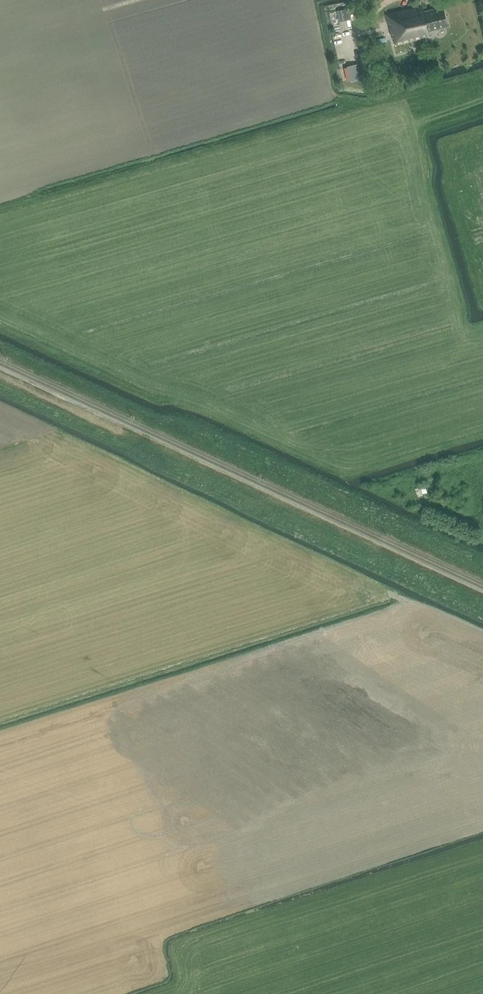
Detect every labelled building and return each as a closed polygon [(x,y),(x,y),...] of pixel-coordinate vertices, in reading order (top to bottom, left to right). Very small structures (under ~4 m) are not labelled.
[(428,33),(448,28),(443,7),(424,11),(422,6),(386,15),(392,37),(394,36),(396,45),(430,37),(428,33)] [(349,8),(337,11),(340,21),(351,18),(349,8)] [(351,80),(351,81),(361,79),(358,64),(348,66),(348,67),(351,80)]
